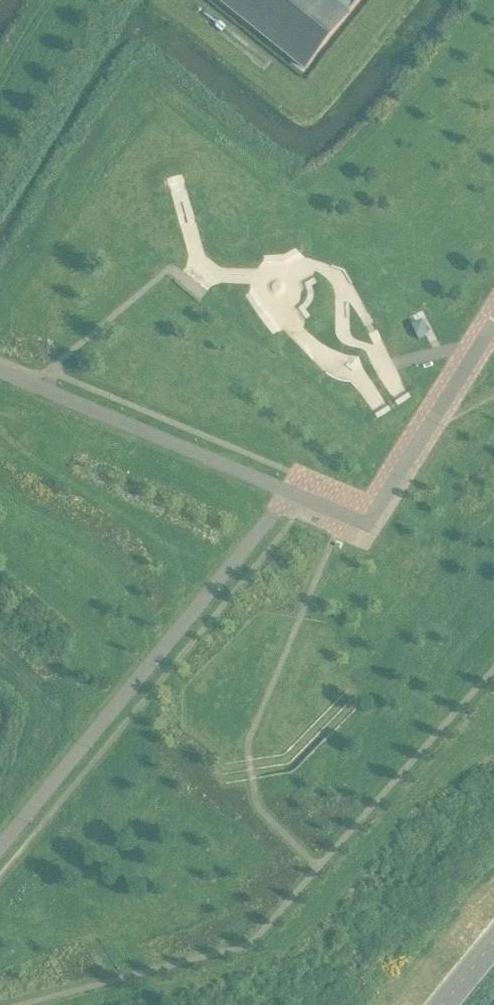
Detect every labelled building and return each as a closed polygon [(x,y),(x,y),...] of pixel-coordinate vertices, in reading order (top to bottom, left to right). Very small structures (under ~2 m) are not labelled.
[(305,68),(347,16),(328,0),(221,0),(305,68)]
